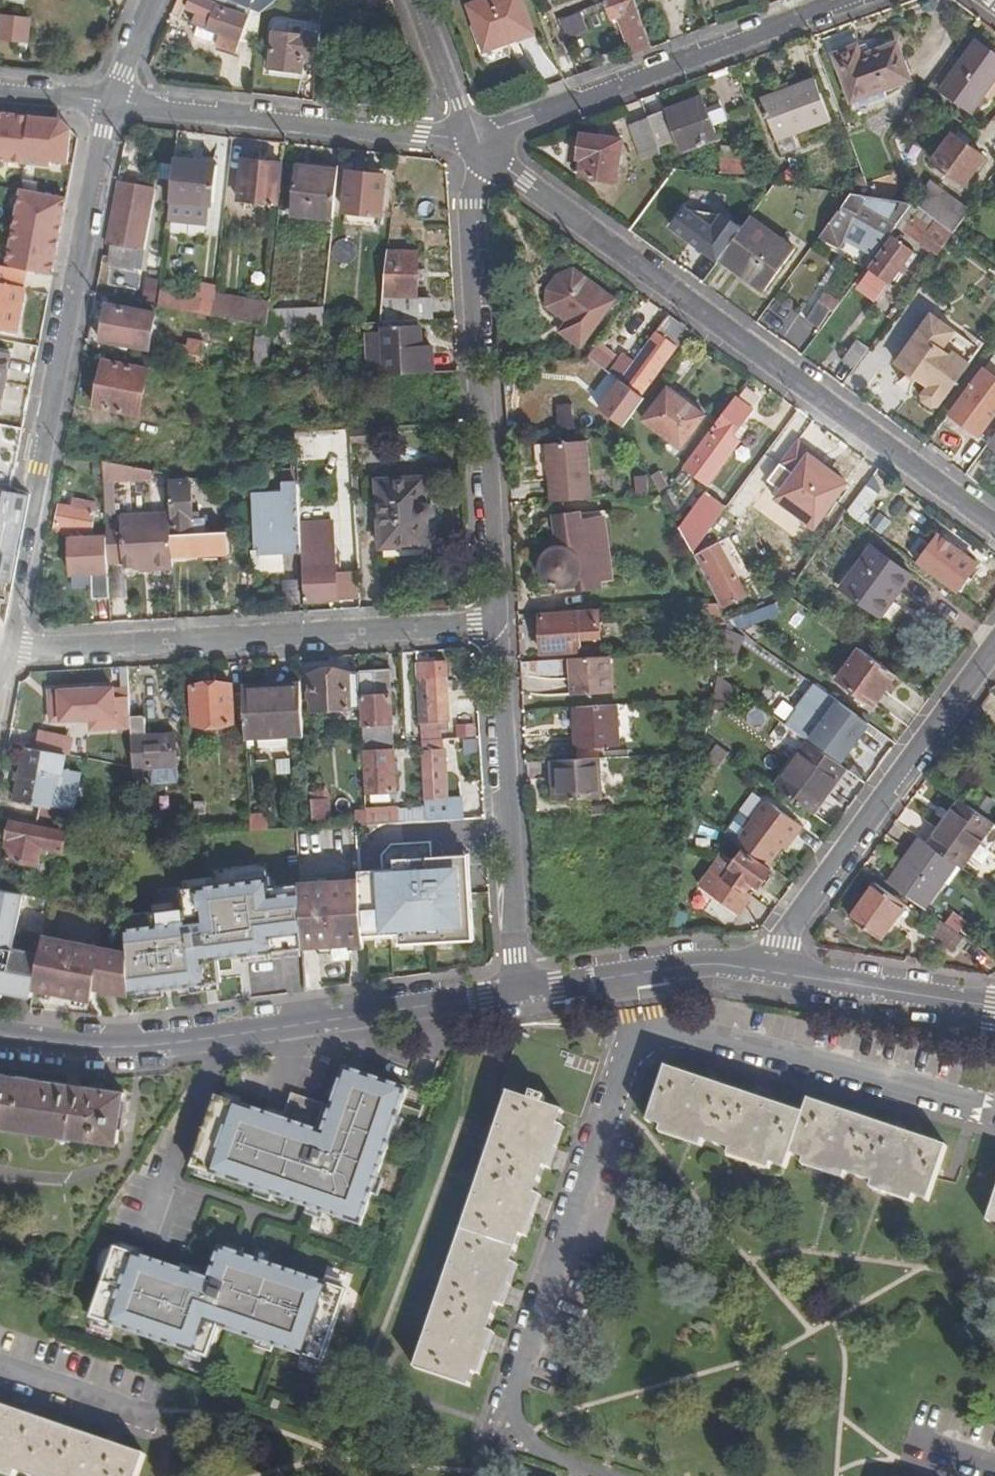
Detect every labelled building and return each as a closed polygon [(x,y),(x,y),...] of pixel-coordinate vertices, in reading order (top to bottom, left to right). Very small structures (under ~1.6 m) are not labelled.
[(243,14),(210,7),(211,2),(207,0),(189,0),(186,8),(206,18),(203,29),(235,39),(243,14)] [(256,12),(262,0),(228,0),(256,12)] [(535,31),(523,0),(490,0),(471,7),(486,49),(535,31)] [(652,48),(634,0),(613,0),(632,54),(652,48)] [(568,40),(590,31),(583,11),(560,19),(568,40)] [(29,19),(3,15),(0,37),(0,39),(24,43),(29,19)] [(268,68),(299,71),(301,57),(317,59),(320,32),(301,29),(300,37),(272,33),(268,68)] [(994,78),(994,56),(974,41),(940,91),(971,112),(994,78)] [(850,102),(882,90),(909,80),(895,45),(861,58),(857,48),(834,56),(850,102)] [(298,81),(299,71),(268,68),(267,77),(298,81)] [(789,90),(776,95),(759,101),(774,141),(791,135),(825,121),(810,81),(789,90)] [(810,81),(825,121),(829,121),(813,81),(810,81)] [(776,95),(789,90),(787,85),(774,90),(776,95)] [(648,117),(659,148),(663,159),(717,140),(701,97),(648,117)] [(27,116),(0,113),(0,157),(48,164),(49,160),(66,161),(69,129),(59,119),(27,116)] [(659,148),(648,117),(631,124),(642,154),(659,148)] [(616,181),(623,139),(582,133),(578,153),(584,153),(581,176),(616,181)] [(965,183),(983,157),(952,134),(933,160),(965,183)] [(796,149),(791,135),(774,141),(779,155),(796,149)] [(748,175),(749,162),(720,158),(718,170),(748,175)] [(276,203),(280,164),(242,160),(238,198),(276,203)] [(212,207),(216,168),(173,163),(169,203),(212,207)] [(333,219),(338,171),(297,167),(291,214),(333,219)] [(379,215),(384,175),(349,171),(345,212),(379,215)] [(954,229),(969,207),(930,179),(914,200),(954,229)] [(141,250),(153,190),(118,182),(106,242),(111,243),(107,262),(135,266),(139,250),(141,250)] [(50,275),(57,236),(65,198),(16,188),(1,265),(26,270),(50,275)] [(895,226),(912,203),(869,196),(850,193),(823,231),(839,243),(856,220),(885,240),(895,226)] [(914,222),(922,210),(912,203),(895,226),(902,231),(911,219),(914,222)] [(911,219),(902,231),(936,256),(954,233),(922,210),(914,222),(911,219)] [(752,273),(748,279),(764,291),(795,250),(748,217),(724,252),(752,273)] [(871,270),(887,282),(910,251),(894,240),(871,270)] [(414,296),(415,252),(394,251),(394,296),(414,296)] [(752,273),(724,252),(719,259),(748,279),(752,273)] [(185,281),(187,257),(168,255),(165,278),(185,281)] [(159,287),(162,260),(152,259),(147,285),(159,287)] [(1,265),(0,265),(0,326),(14,329),(26,270),(1,265)] [(873,301),(887,282),(871,270),(857,289),(873,301)] [(558,334),(578,348),(613,300),(572,271),(556,278),(545,292),(544,308),(558,317),(564,309),(572,315),(566,324),(558,334)] [(437,316),(436,303),(407,305),(406,309),(393,309),(392,312),(383,313),(383,319),(437,316)] [(147,349),(152,325),(130,321),(132,310),(106,305),(99,340),(147,349)] [(815,336),(830,315),(817,307),(802,326),(815,336)] [(564,309),(558,317),(566,324),(572,315),(564,309)] [(322,325),(323,310),(269,313),(267,327),(271,328),(322,325)] [(979,349),(931,313),(895,360),(927,385),(921,394),(922,399),(930,406),(936,406),(979,349)] [(658,331),(677,345),(687,330),(668,316),(658,331)] [(378,332),(381,373),(429,371),(427,346),(418,346),(417,326),(414,326),(414,320),(380,321),(377,322),(378,332)] [(630,409),(677,345),(658,331),(611,394),(630,409)] [(381,373),(378,332),(363,333),(365,375),(381,373)] [(855,369),(869,349),(858,341),(844,361),(855,369)] [(198,365),(202,349),(179,344),(176,360),(198,365)] [(609,371),(617,360),(599,348),(592,359),(609,371)] [(9,355),(0,354),(0,398),(9,355)] [(267,383),(269,361),(257,359),(255,380),(267,383)] [(137,418),(146,371),(102,362),(93,408),(137,418)] [(994,413),(994,376),(986,370),(952,414),(980,434),(994,413)] [(681,448),(704,417),(666,390),(644,422),(681,448)] [(622,419),(630,409),(611,394),(602,406),(622,419)] [(751,410),(735,398),(690,459),(713,476),(753,421),(747,416),(751,410)] [(574,427),(578,406),(560,403),(557,424),(574,427)] [(369,442),(369,428),(348,429),(349,443),(369,442)] [(591,498),(587,441),(547,443),(550,501),(591,498)] [(101,471),(100,461),(89,458),(87,469),(101,471)] [(101,471),(102,493),(107,493),(106,481),(150,478),(150,470),(100,461),(101,471)] [(855,493),(846,467),(833,473),(841,497),(855,493)] [(647,495),(647,477),(635,478),(636,494),(647,495)] [(376,480),(379,546),(379,555),(433,553),(431,478),(376,480)] [(187,480),(169,481),(173,533),(204,531),(203,516),(193,517),(191,483),(187,484),(187,480)] [(690,553),(731,498),(711,484),(678,529),(690,553)] [(858,521),(877,494),(866,485),(846,512),(858,521)] [(300,546),(298,521),(297,494),(256,497),(259,548),(300,546)] [(109,597),(105,538),(89,537),(96,504),(73,503),(71,511),(58,508),(53,533),(70,533),(68,538),(67,538),(69,573),(89,572),(93,598),(109,597)] [(172,565),(168,513),(119,516),(119,526),(105,528),(107,561),(122,560),(122,565),(150,563),(150,566),(172,565)] [(610,579),(602,518),(581,521),(580,514),(553,517),(556,546),(547,550),(542,555),(539,563),(539,571),(543,579),(548,583),(554,585),(574,583),(576,592),(598,589),(597,580),(610,579)] [(298,521),(300,546),(302,598),(335,596),(334,563),(323,563),(322,542),(331,542),(330,520),(298,521)] [(727,540),(692,557),(701,574),(714,601),(717,606),(720,610),(743,598),(738,587),(748,582),(727,540)] [(971,562),(941,541),(921,567),(951,589),(971,562)] [(895,588),(899,591),(911,576),(872,548),(843,588),(878,615),(890,599),(888,598),(895,588)] [(892,601),(899,591),(895,588),(888,598),(890,599),(892,601)] [(714,601),(703,602),(704,626),(718,625),(717,606),(714,601)] [(720,610),(717,606),(718,625),(725,625),(726,621),(720,610)] [(740,629),(782,617),(778,606),(736,617),(740,629)] [(597,612),(539,615),(540,652),(578,650),(577,637),(599,636),(597,612)] [(871,704),(895,673),(859,648),(838,679),(871,704)] [(611,692),(610,654),(569,656),(571,694),(611,692)] [(446,720),(442,657),(413,660),(417,721),(427,721),(427,730),(443,729),(443,721),(446,720)] [(391,744),(388,693),(374,693),(373,670),(357,671),(362,747),(391,744)] [(357,705),(354,671),(310,674),(313,708),(357,705)] [(230,722),(228,682),(190,685),(191,724),(230,722)] [(302,732),(299,687),(241,690),(244,735),(302,732)] [(22,725),(26,706),(15,703),(12,723),(22,725)] [(629,746),(628,736),(627,703),(577,707),(578,733),(575,733),(576,749),(586,748),(613,747),(629,746)] [(839,759),(862,728),(833,707),(810,738),(839,759)] [(146,770),(175,768),(172,737),(145,740),(143,718),(128,718),(131,771),(146,770)] [(117,748),(122,724),(96,719),(93,733),(101,735),(96,758),(110,761),(113,748),(117,748)] [(474,737),(473,723),(471,723),(471,719),(458,720),(458,723),(454,724),(455,738),(474,737)] [(39,749),(65,755),(69,742),(43,736),(39,749)] [(844,767),(809,741),(776,787),(810,812),(844,767)] [(65,755),(39,749),(28,747),(17,799),(75,811),(83,773),(66,769),(68,756),(65,755)] [(394,789),(391,747),(360,749),(362,791),(394,789)] [(614,757),(613,747),(586,748),(587,759),(598,759),(612,757),(614,757)] [(423,821),(459,819),(457,798),(442,800),(439,750),(419,751),(423,821)] [(600,798),(598,759),(587,759),(556,761),(558,800),(600,798)] [(175,768),(146,770),(148,786),(176,785),(175,768)] [(328,819),(326,785),(310,785),(311,820),(328,819)] [(731,837),(738,841),(768,863),(787,834),(793,837),(801,825),(761,796),(731,837)] [(931,841),(955,859),(963,866),(994,823),(962,799),(931,841)] [(204,814),(203,800),(194,802),(194,814),(204,814)] [(269,830),(268,816),(249,818),(249,831),(269,830)] [(61,851),(64,832),(10,821),(6,839),(11,840),(7,859),(35,864),(39,847),(61,851)] [(922,905),(955,859),(931,841),(923,835),(889,880),(922,905)] [(470,929),(468,894),(456,895),(455,876),(440,877),(440,875),(431,876),(430,868),(434,868),(434,857),(430,857),(429,842),(389,844),(380,855),(381,870),(357,871),(358,880),(360,921),(361,930),(389,928),(390,934),(408,932),(408,942),(451,940),(451,930),(470,929)] [(770,869),(742,849),(733,861),(721,852),(698,883),(737,913),(756,899),(746,892),(753,883),(758,885),(770,869)] [(456,895),(468,894),(466,855),(434,857),(434,868),(430,868),(431,876),(440,875),(440,877),(455,876),(456,895)] [(238,872),(238,879),(265,877),(264,871),(238,872)] [(183,876),(184,883),(210,881),(209,874),(183,876)] [(265,877),(238,879),(243,950),(302,946),(298,884),(269,887),(268,877),(265,877)] [(181,883),(182,903),(186,987),(218,975),(217,952),(243,950),(238,879),(210,881),(184,883),(181,883)] [(360,921),(358,880),(298,884),(302,946),(331,945),(332,960),(349,959),(348,944),(362,943),(361,930),(360,921)] [(877,934),(902,900),(875,881),(850,915),(877,934)] [(42,954),(14,949),(25,894),(0,889),(0,937),(6,938),(4,948),(0,947),(0,1003),(31,1011),(32,1001),(33,996),(42,954)] [(151,903),(152,909),(170,906),(169,899),(151,903)] [(124,915),(125,943),(129,1002),(129,1007),(186,987),(182,903),(170,906),(152,909),(124,915)] [(961,933),(940,918),(930,931),(952,947),(961,933)] [(108,987),(106,997),(129,1002),(125,943),(47,927),(42,954),(33,996),(93,1008),(96,995),(98,985),(108,987)] [(96,995),(106,997),(108,987),(98,985),(96,995)] [(32,1001),(76,1010),(92,1013),(93,1008),(33,996),(32,1001)] [(339,1035),(330,1032),(328,1037),(337,1040),(339,1035)] [(196,1164),(297,1199),(298,1193),(310,1198),(309,1203),(361,1221),(408,1086),(350,1067),(337,1104),(296,1091),(287,1117),(221,1093),(196,1164)] [(791,1160),(805,1119),(763,1105),(695,1082),(665,1072),(646,1127),(787,1174),(791,1160)] [(0,1075),(0,1125),(118,1142),(126,1095),(0,1075)] [(543,1153),(556,1115),(535,1108),(536,1100),(525,1097),(523,1104),(502,1097),(410,1376),(464,1393),(477,1353),(501,1282),(522,1218),(543,1153)] [(805,1119),(791,1160),(931,1205),(949,1152),(910,1138),(839,1114),(810,1104),(805,1119)] [(160,1149),(155,1147),(152,1156),(157,1158),(160,1149)] [(398,1186),(404,1188),(407,1180),(401,1178),(398,1186)] [(298,1193),(297,1199),(309,1203),(310,1198),(298,1193)] [(349,1282),(249,1247),(247,1253),(235,1248),(238,1243),(224,1238),(214,1265),(118,1237),(92,1310),(210,1348),(221,1317),(324,1353),(349,1282)] [(247,1253),(249,1247),(238,1243),(235,1248),(247,1253)] [(75,1262),(72,1271),(77,1272),(80,1264),(75,1262)] [(271,1404),(277,1406),(279,1396),(274,1395),(271,1404)] [(22,1475),(137,1475),(144,1454),(111,1443),(21,1412),(0,1405),(0,1469),(22,1475)]
